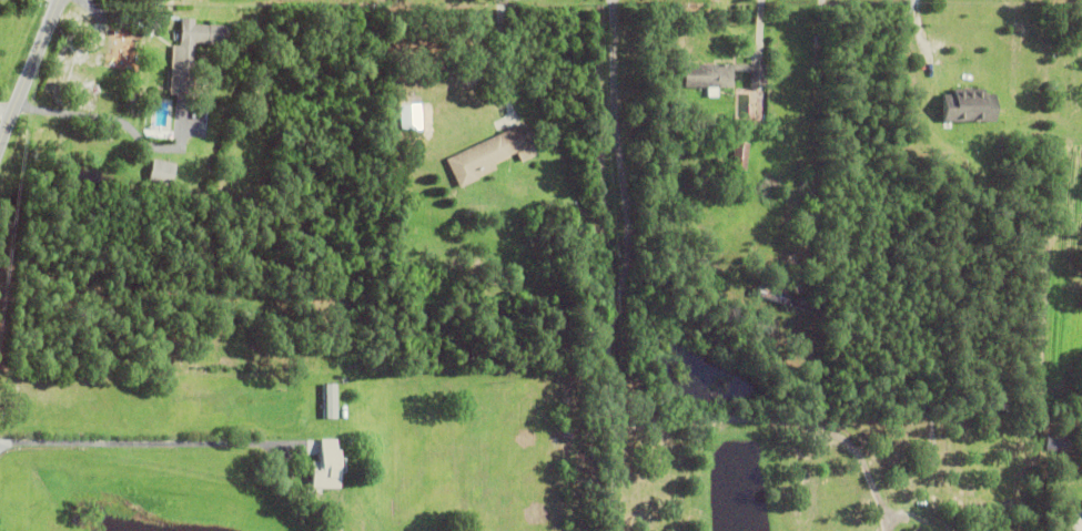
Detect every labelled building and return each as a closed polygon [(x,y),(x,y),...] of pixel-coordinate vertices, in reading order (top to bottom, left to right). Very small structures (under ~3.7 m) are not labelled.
[(193,43),(190,106),(174,105),(174,95),(169,95),(172,45),(178,45),(178,42),(179,42),(180,18),(193,19),(193,23),(226,25),(225,45),(193,43)] [(749,88),(749,72),(731,72),(731,88),(684,88),(684,64),(766,64),(766,88),(749,88)] [(995,94),(995,122),(942,122),(942,94),(953,94),(953,89),(984,89),(984,94),(995,94)] [(127,102),(127,93),(138,93),(138,103),(127,102)] [(445,161),(523,123),(534,144),(493,163),(496,170),(477,177),(478,180),(458,188),(445,161)] [(730,169),(735,142),(748,144),(745,171),(730,169)] [(522,160),(539,155),(536,145),(519,150),(522,160)] [(898,162),(897,161),(897,160),(897,159),(896,157),(897,156),(897,155),(898,154),(898,153),(899,153),(900,152),(901,152),(902,152),(903,152),(904,152),(904,153),(906,153),(907,154),(907,155),(908,155),(908,156),(908,157),(908,159),(908,160),(907,161),(907,162),(906,162),(904,163),(903,164),(902,164),(901,164),(900,163),(899,163),(898,162)] [(149,181),(153,160),(175,164),(171,185),(149,181)] [(755,295),(758,286),(807,300),(805,310),(755,295)] [(322,385),(336,385),(336,419),(323,419),(322,385)] [(1046,450),(1046,435),(1068,435),(1066,450),(1046,450)] [(312,462),(317,462),(317,456),(321,456),(321,440),(336,440),(336,451),(340,451),(340,489),(312,489),(312,462)]
